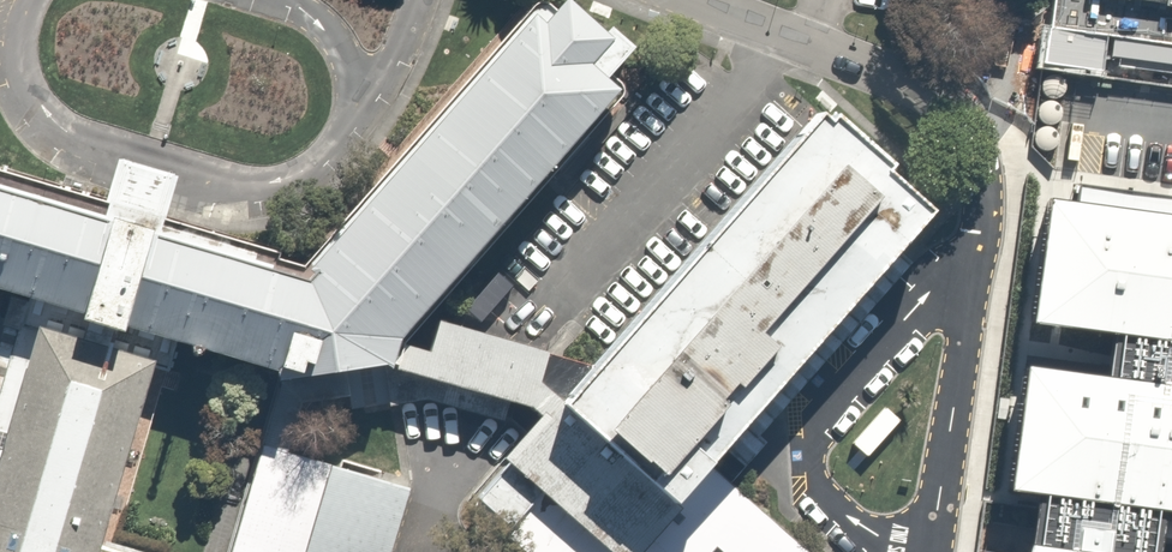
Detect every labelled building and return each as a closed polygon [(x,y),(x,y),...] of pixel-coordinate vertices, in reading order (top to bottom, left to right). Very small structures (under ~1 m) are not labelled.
[(178,341),(278,371),(282,379),(389,365),(396,368),(405,344),(623,89),(609,78),(638,46),(615,26),(609,33),(573,0),(567,0),(548,23),(537,14),(308,267),(164,224),(135,215),(106,207),(0,177),(0,289),(178,341)] [(1051,29),(1116,37),(1113,57),(1171,65),(1171,0),(1055,0),(1051,29)] [(405,344),(396,368),(537,407),(543,415),(479,496),(540,551),(803,551),(719,476),(710,468),(735,439),(865,290),(938,212),(822,110),(593,366),(440,321),(431,351),(405,344)] [(114,180),(106,207),(164,224),(172,197),(179,176),(120,159),(114,180)] [(1054,198),(1037,323),(1117,334),(1111,377),(1030,366),(1013,490),(1042,493),(1040,504),(1034,545),(1032,551),(1158,551),(1159,536),(1161,527),(1162,520),(1163,510),(1171,511),(1171,196),(1082,186),(1079,203),(1054,198)] [(157,371),(35,332),(0,453),(0,551),(101,551),(157,371)] [(412,489),(286,452),(307,388),(279,380),(228,551),(394,551),(412,489)] [(1162,520),(1159,536),(1171,538),(1171,521),(1162,520)]
